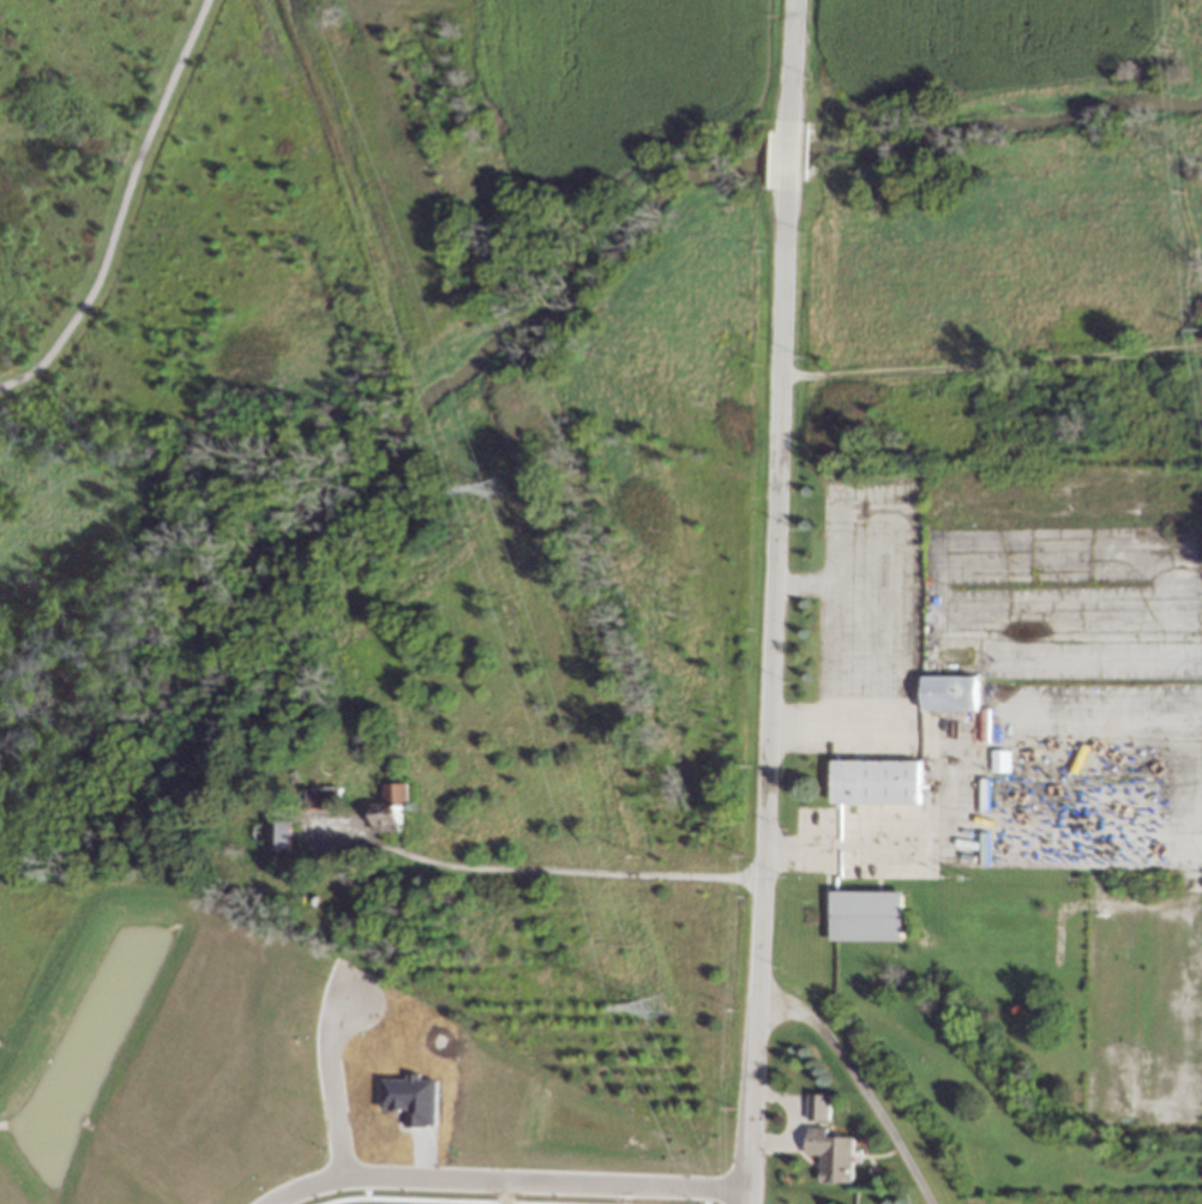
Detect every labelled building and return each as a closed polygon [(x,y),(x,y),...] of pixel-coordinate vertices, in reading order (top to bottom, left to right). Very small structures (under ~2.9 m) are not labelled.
[(976,679),(976,685),(976,711),(924,710),(924,676),(976,678),(976,679)] [(919,803),(841,805),(834,805),(833,805),(833,761),(836,761),(919,761),(919,803)] [(402,805),(403,831),(377,832),(375,821),(368,821),(367,821),(367,820),(366,811),(374,811),(374,803),(386,802),(385,784),(410,783),(410,805),(402,805)] [(342,797),(336,797),(336,805),(336,806),(311,807),(305,807),(305,803),(308,803),(308,789),(342,788),(342,797)] [(293,809),(293,841),(293,849),(271,849),(271,808),(293,808),(293,809)] [(901,941),(830,940),(831,892),(901,893),(901,941)] [(386,1078),(411,1078),(411,1073),(425,1073),(425,1079),(440,1079),(440,1125),(431,1125),(431,1126),(410,1125),(411,1109),(405,1108),(405,1112),(395,1112),(395,1108),(385,1108),(386,1078)] [(832,1120),(833,1094),(811,1094),(810,1119),(832,1120)] [(829,1130),(828,1138),(854,1140),(851,1184),(821,1182),(822,1155),(807,1154),(807,1152),(809,1128),(829,1130)]
